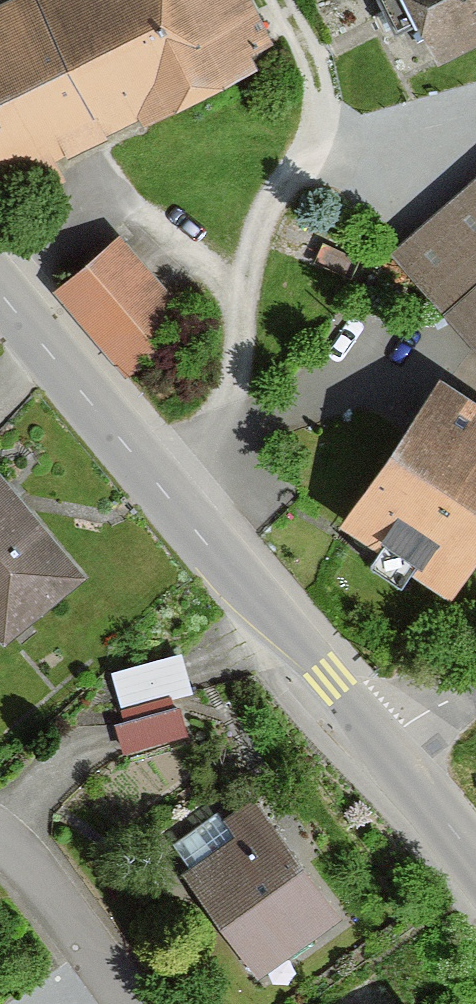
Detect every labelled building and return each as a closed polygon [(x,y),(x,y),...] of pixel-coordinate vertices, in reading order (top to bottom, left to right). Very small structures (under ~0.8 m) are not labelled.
[(0,16),(0,217),(66,182),(59,169),(138,127),(143,135),(257,75),(269,47),(246,0),(29,0),(0,16)] [(441,72),(475,54),(475,0),(403,0),(441,72)] [(398,262),(475,342),(475,187),(398,262)] [(199,321),(120,238),(55,299),(134,382),(199,321)] [(435,387),(339,533),(448,605),(475,563),(475,414),(435,387)] [(0,481),(0,644),(6,651),(87,585),(0,481)] [(131,744),(201,723),(178,645),(108,665),(131,744)] [(339,925),(253,806),(223,827),(236,844),(184,881),(258,983),(339,925)]
